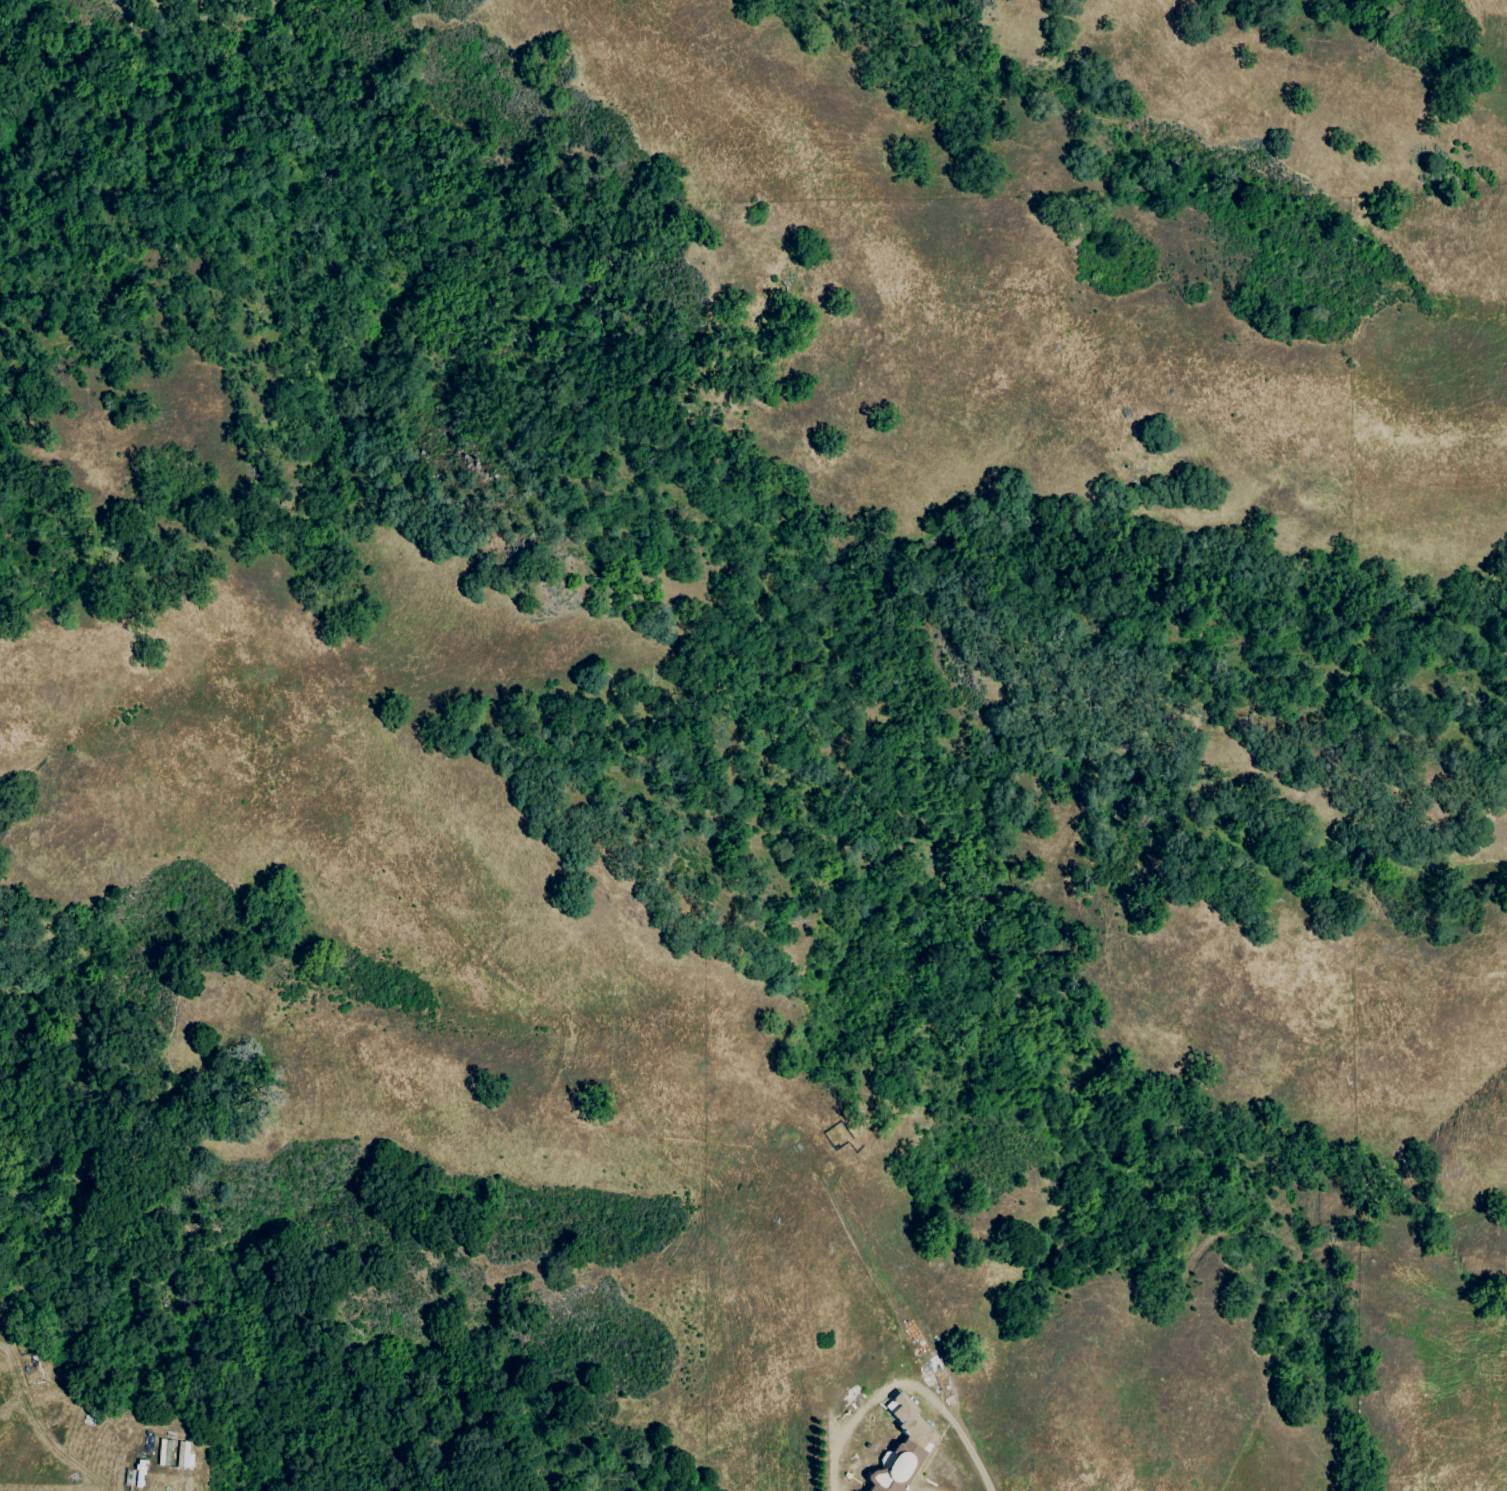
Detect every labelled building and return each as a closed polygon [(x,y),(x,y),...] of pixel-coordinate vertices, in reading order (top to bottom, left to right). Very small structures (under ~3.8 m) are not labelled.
[(941,1436),(907,1490),(879,1490),(908,1435),(885,1404),(903,1392),(941,1436)] [(184,1439),(180,1466),(197,1469),(201,1441),(184,1439)] [(165,1440),(161,1465),(173,1466),(176,1441),(165,1440)]
